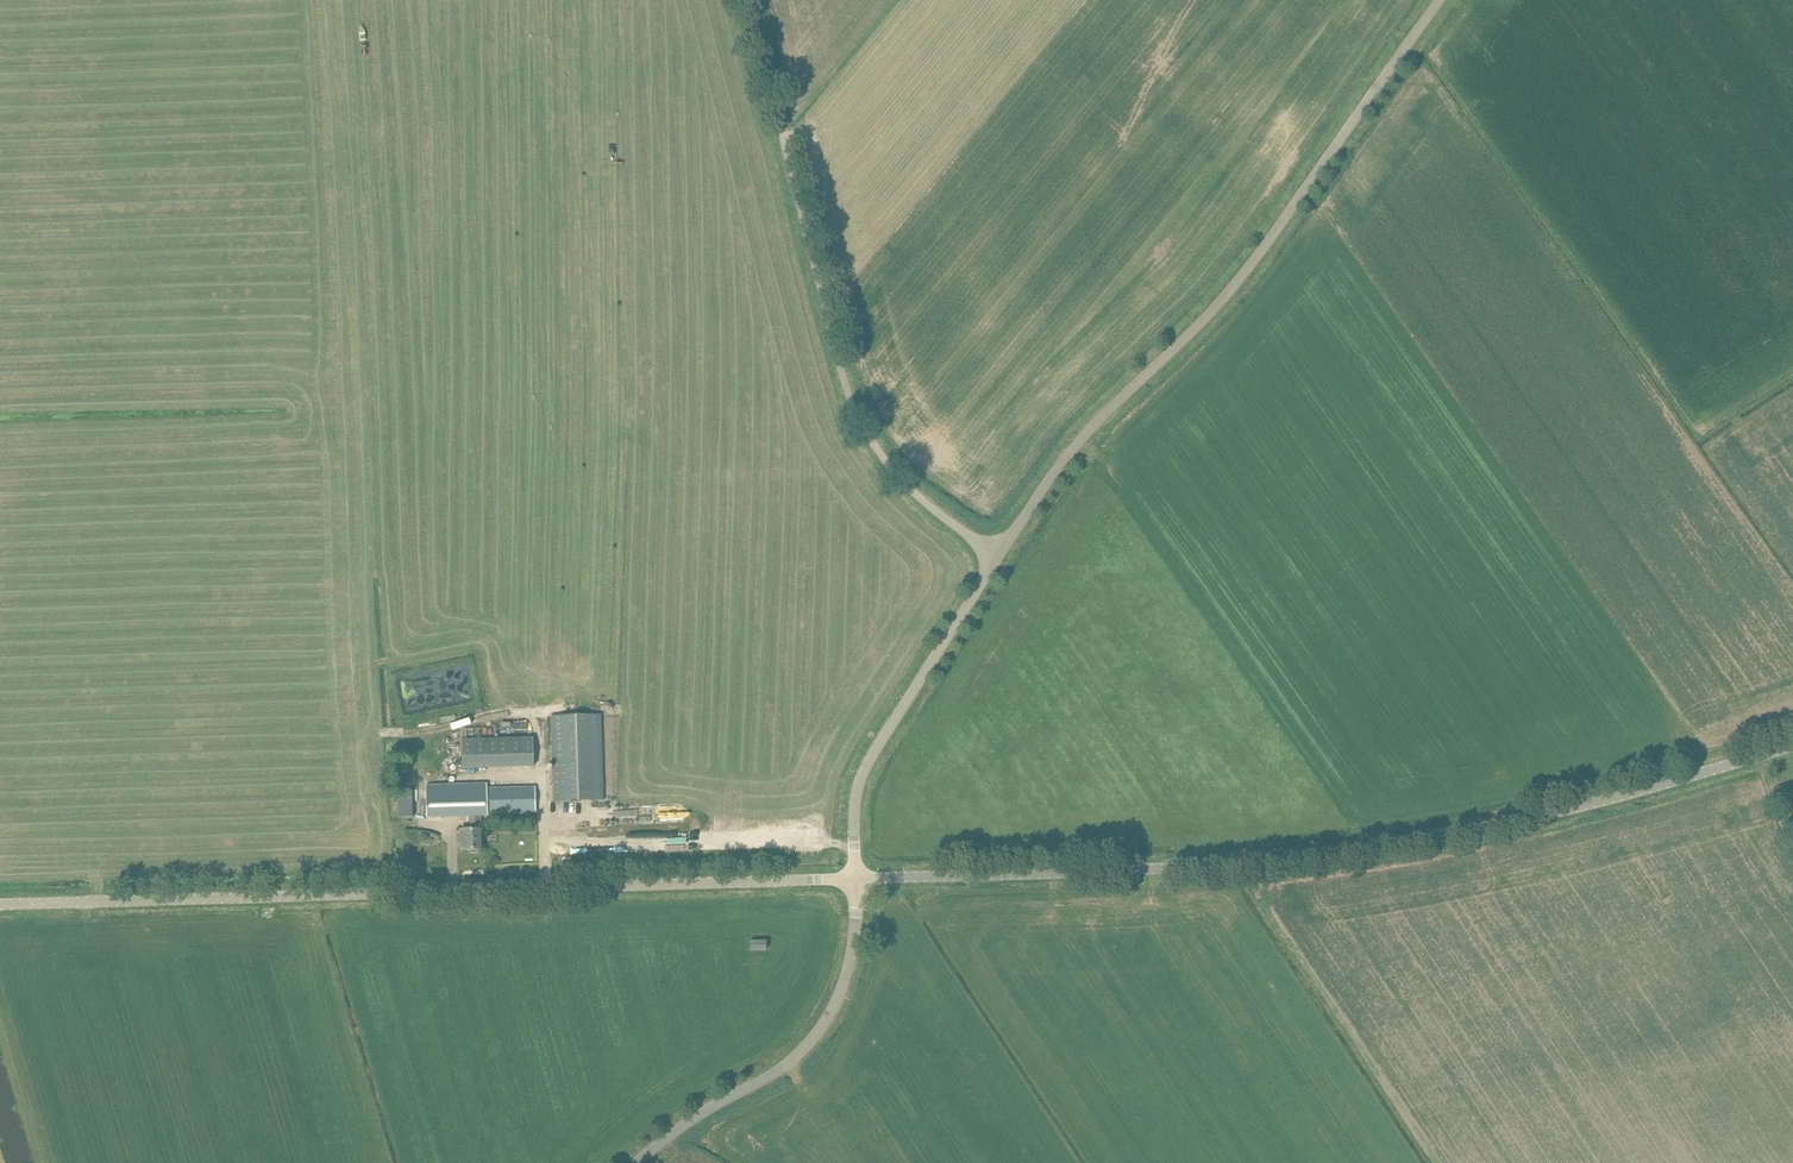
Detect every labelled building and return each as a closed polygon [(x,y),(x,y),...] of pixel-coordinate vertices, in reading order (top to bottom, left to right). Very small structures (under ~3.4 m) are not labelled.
[(601,715),(552,716),(554,801),(603,800),(601,715)] [(533,737),(462,739),(463,769),(534,767),(533,737)] [(470,830),(479,830),(480,830),(480,815),(487,815),(487,814),(535,812),(534,788),(486,790),(486,787),(426,789),(427,817),(469,815),(470,830)] [(413,789),(398,789),(399,817),(414,817),(413,789)] [(479,830),(470,830),(460,830),(460,850),(480,850),(479,830)] [(766,941),(750,941),(750,950),(766,950),(766,941)]
